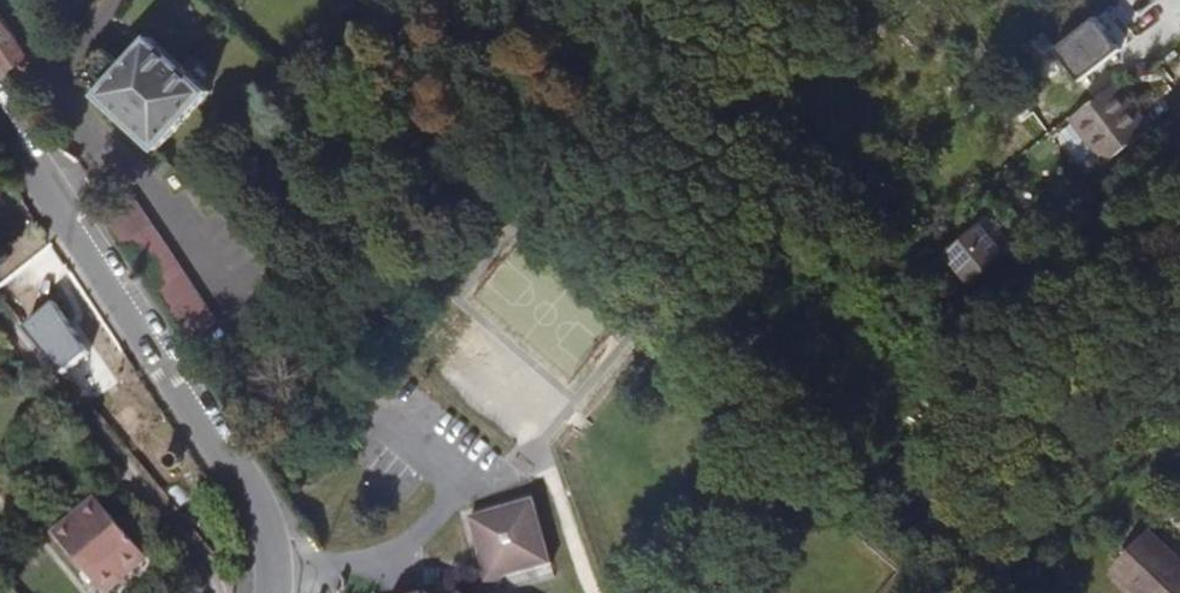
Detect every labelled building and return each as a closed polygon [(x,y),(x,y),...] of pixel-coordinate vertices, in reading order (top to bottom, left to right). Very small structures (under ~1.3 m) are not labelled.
[(1101,14),(1059,44),(1083,78),(1125,48),(1101,14)] [(4,73),(27,57),(0,16),(0,67),(4,73)] [(209,92),(149,38),(123,67),(102,49),(80,73),(99,91),(97,95),(155,149),(209,92)] [(1119,86),(1073,120),(1107,164),(1150,128),(1119,86)] [(134,194),(103,214),(187,341),(217,322),(134,194)] [(990,227),(955,253),(977,282),(1012,256),(990,227)] [(174,450),(171,450),(168,451),(166,453),(165,456),(164,459),(165,463),(168,465),(170,467),(174,467),(177,466),(179,464),(181,462),(182,459),(182,455),(180,453),(177,451),(174,450)] [(107,592),(111,592),(150,559),(99,499),(57,534),(107,592)] [(469,592),(499,592),(506,581),(552,567),(534,502),(470,522),(482,569),(469,592)] [(1114,569),(1139,592),(1179,592),(1179,559),(1150,531),(1114,569)]
